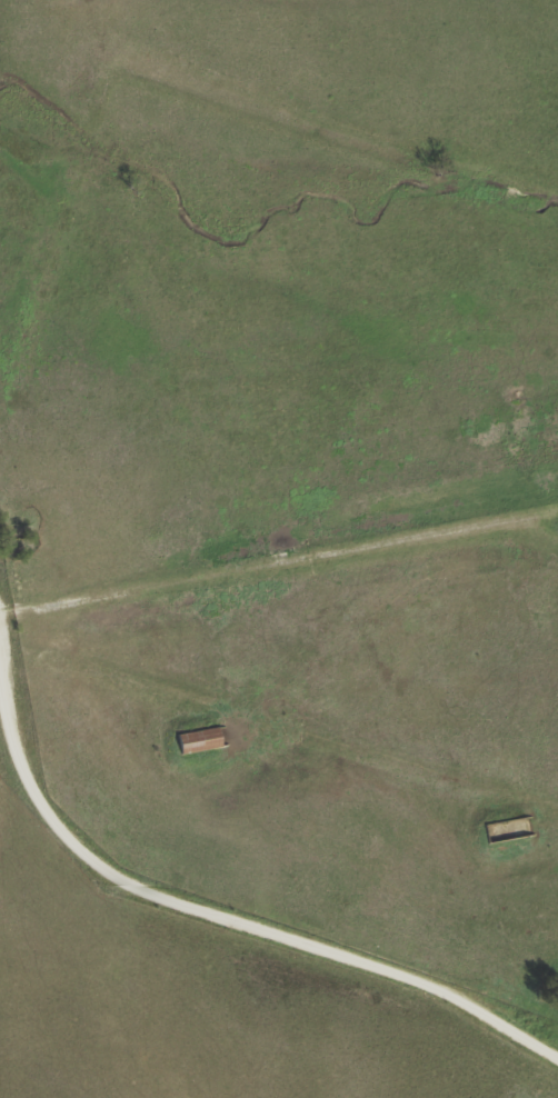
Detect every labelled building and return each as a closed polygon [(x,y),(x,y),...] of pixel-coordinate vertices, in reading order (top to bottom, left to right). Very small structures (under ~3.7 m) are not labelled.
[(179,754),(222,746),(218,726),(175,734),(179,754)]
